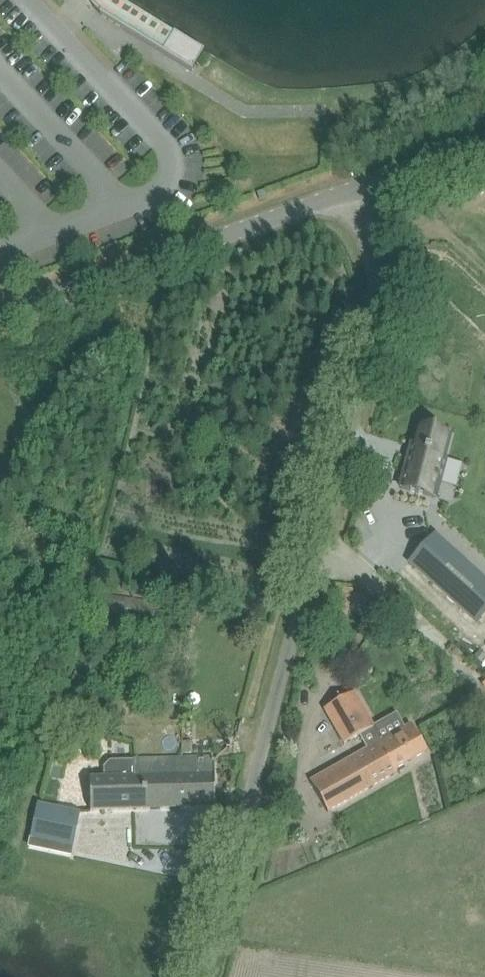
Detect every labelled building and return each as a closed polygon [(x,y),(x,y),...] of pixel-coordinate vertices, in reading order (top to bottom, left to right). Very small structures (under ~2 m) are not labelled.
[(100,18),(162,53),(175,32),(117,0),(84,0),(100,18)] [(175,32),(162,53),(191,71),(204,50),(175,32)] [(450,436),(421,428),(417,445),(413,444),(401,488),(436,498),(446,459),(444,458),(450,436)] [(470,534),(464,540),(470,546),(476,540),(470,534)] [(434,536),(411,561),(462,607),(484,582),(434,536)] [(97,583),(110,586),(112,574),(99,571),(97,583)] [(100,595),(97,611),(159,620),(162,604),(100,595)] [(191,611),(187,623),(198,626),(201,615),(191,611)] [(474,656),(481,662),(484,658),(484,654),(480,650),(474,656)] [(310,783),(327,813),(395,775),(393,771),(426,753),(411,726),(374,746),(367,733),(374,729),(354,693),(324,710),(344,745),(358,738),(365,751),(310,783)] [(104,767),(105,778),(134,777),(145,777),(146,810),(215,808),(215,759),(195,759),(134,760),(110,761),(104,767)] [(134,777),(105,778),(90,778),(91,811),(146,810),(145,777),(134,777)] [(38,803),(31,838),(73,847),(80,812),(38,803)]
